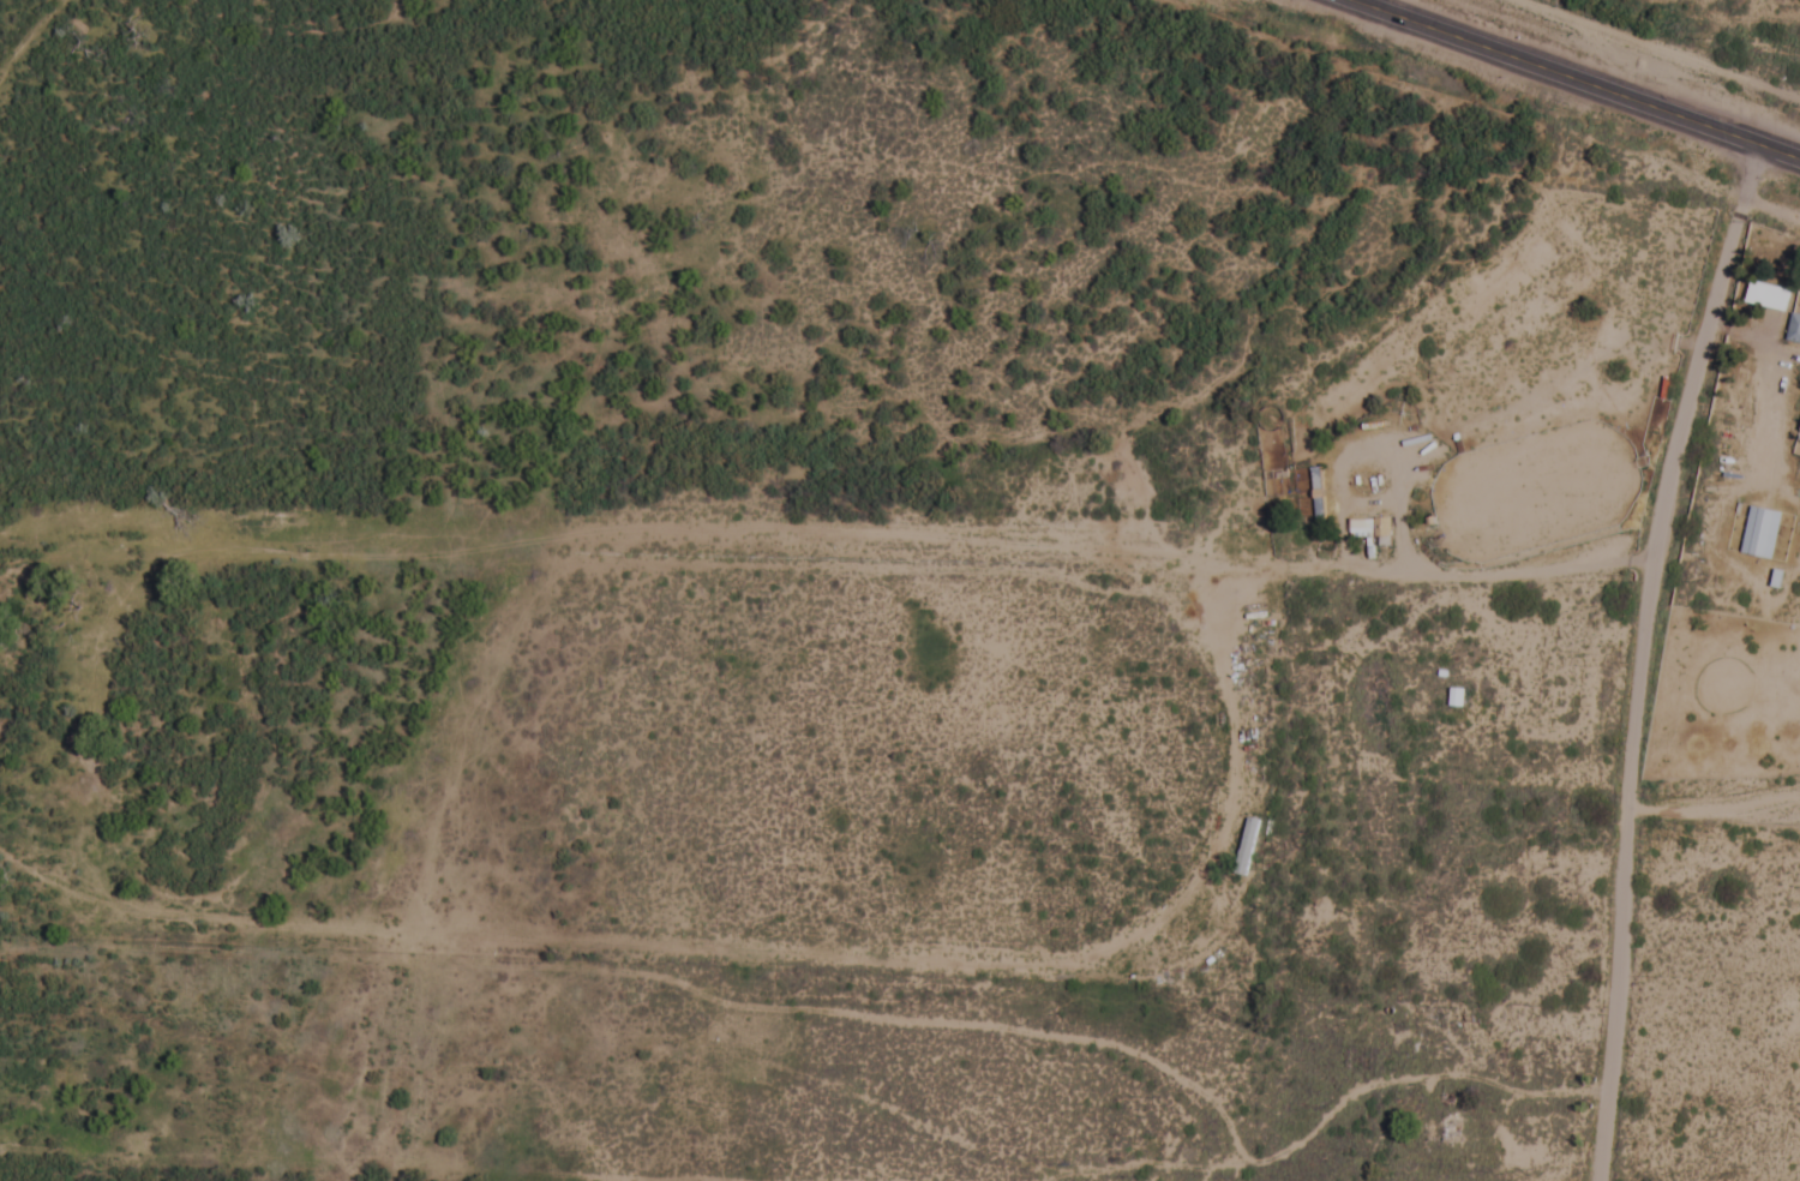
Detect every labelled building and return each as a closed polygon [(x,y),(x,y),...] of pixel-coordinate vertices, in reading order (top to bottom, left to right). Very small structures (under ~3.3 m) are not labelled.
[(1791,291),(1750,281),(1744,304),(1785,314),(1791,291)] [(1791,314),(1785,342),(1799,346),(1799,316),(1791,314)] [(1322,469),(1311,470),(1315,523),(1327,522),(1322,469)] [(1750,507),(1740,555),(1772,562),(1782,514),(1750,507)] [(1350,539),(1373,539),(1373,520),(1350,520),(1350,539)] [(1464,689),(1450,689),(1450,708),(1464,708),(1464,689)] [(1441,1147),(1462,1147),(1462,1119),(1441,1119),(1441,1147)]
